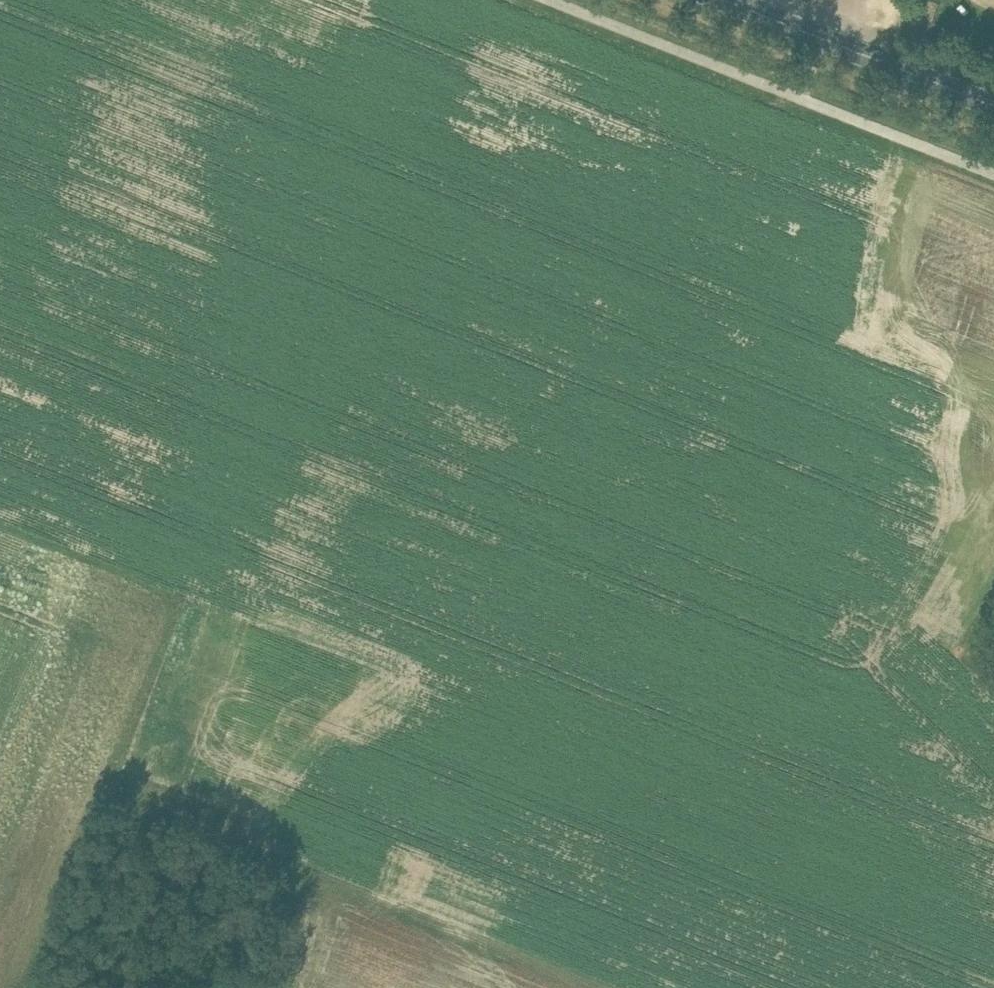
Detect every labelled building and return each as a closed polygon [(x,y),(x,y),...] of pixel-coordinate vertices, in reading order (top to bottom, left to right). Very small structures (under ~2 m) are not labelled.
[(984,5),(993,31),(993,2),(984,5)]
